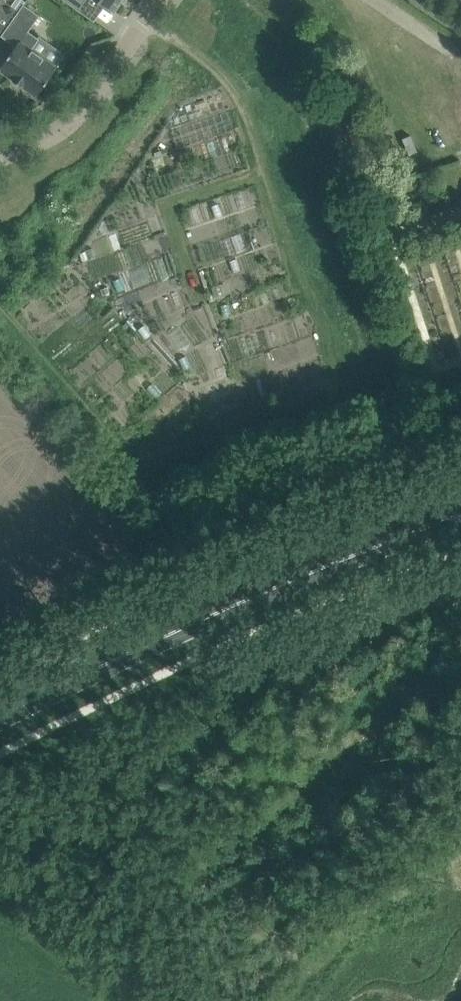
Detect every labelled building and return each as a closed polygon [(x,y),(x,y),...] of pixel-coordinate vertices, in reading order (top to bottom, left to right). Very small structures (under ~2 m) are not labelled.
[(2,35),(20,10),(6,0),(0,0),(0,38),(2,35)] [(79,9),(86,0),(66,0),(79,9)] [(114,10),(121,0),(101,0),(114,10)] [(1,68),(15,77),(14,78),(24,85),(24,84),(38,94),(58,67),(32,49),(40,38),(29,30),(40,15),(24,4),(20,10),(2,35),(17,45),(1,68)]
